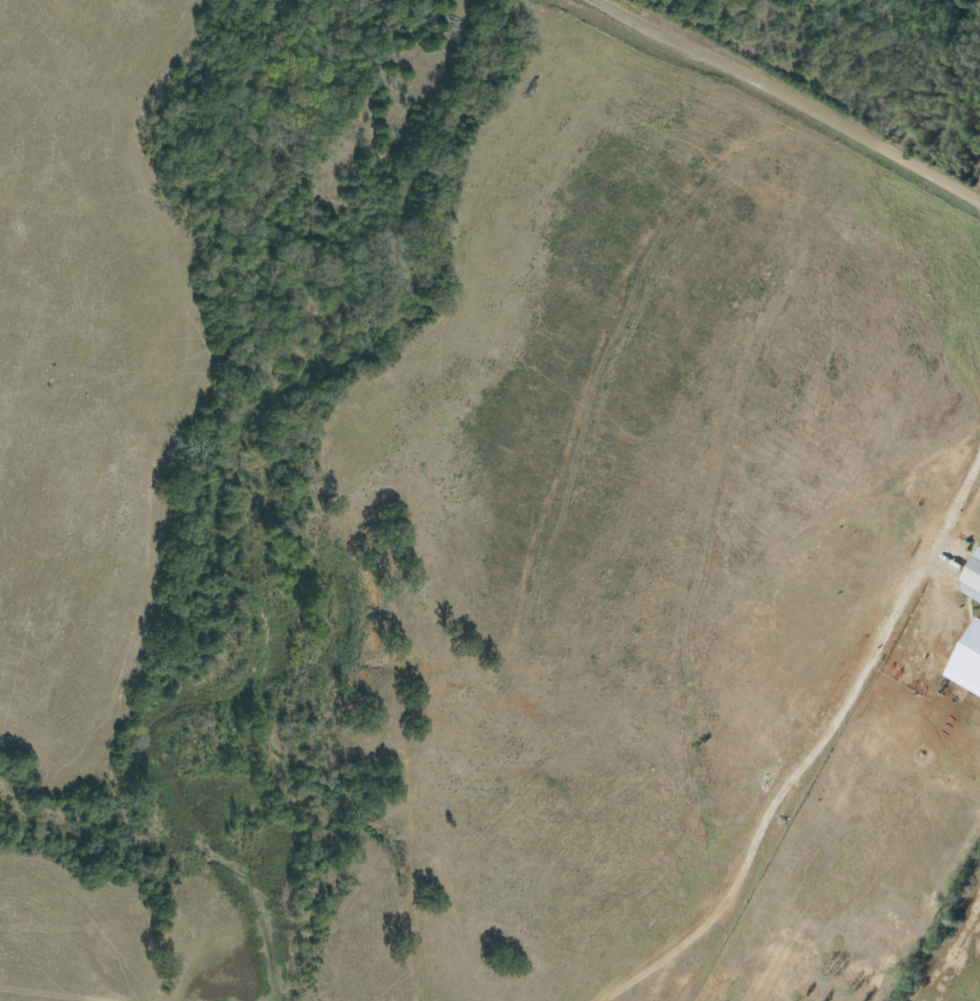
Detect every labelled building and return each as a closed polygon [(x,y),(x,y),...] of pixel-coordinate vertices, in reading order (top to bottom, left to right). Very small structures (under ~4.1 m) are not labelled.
[(976,546),(953,589),(979,603),(979,548),(976,546)] [(973,616),(940,675),(979,697),(979,620),(973,616)]
